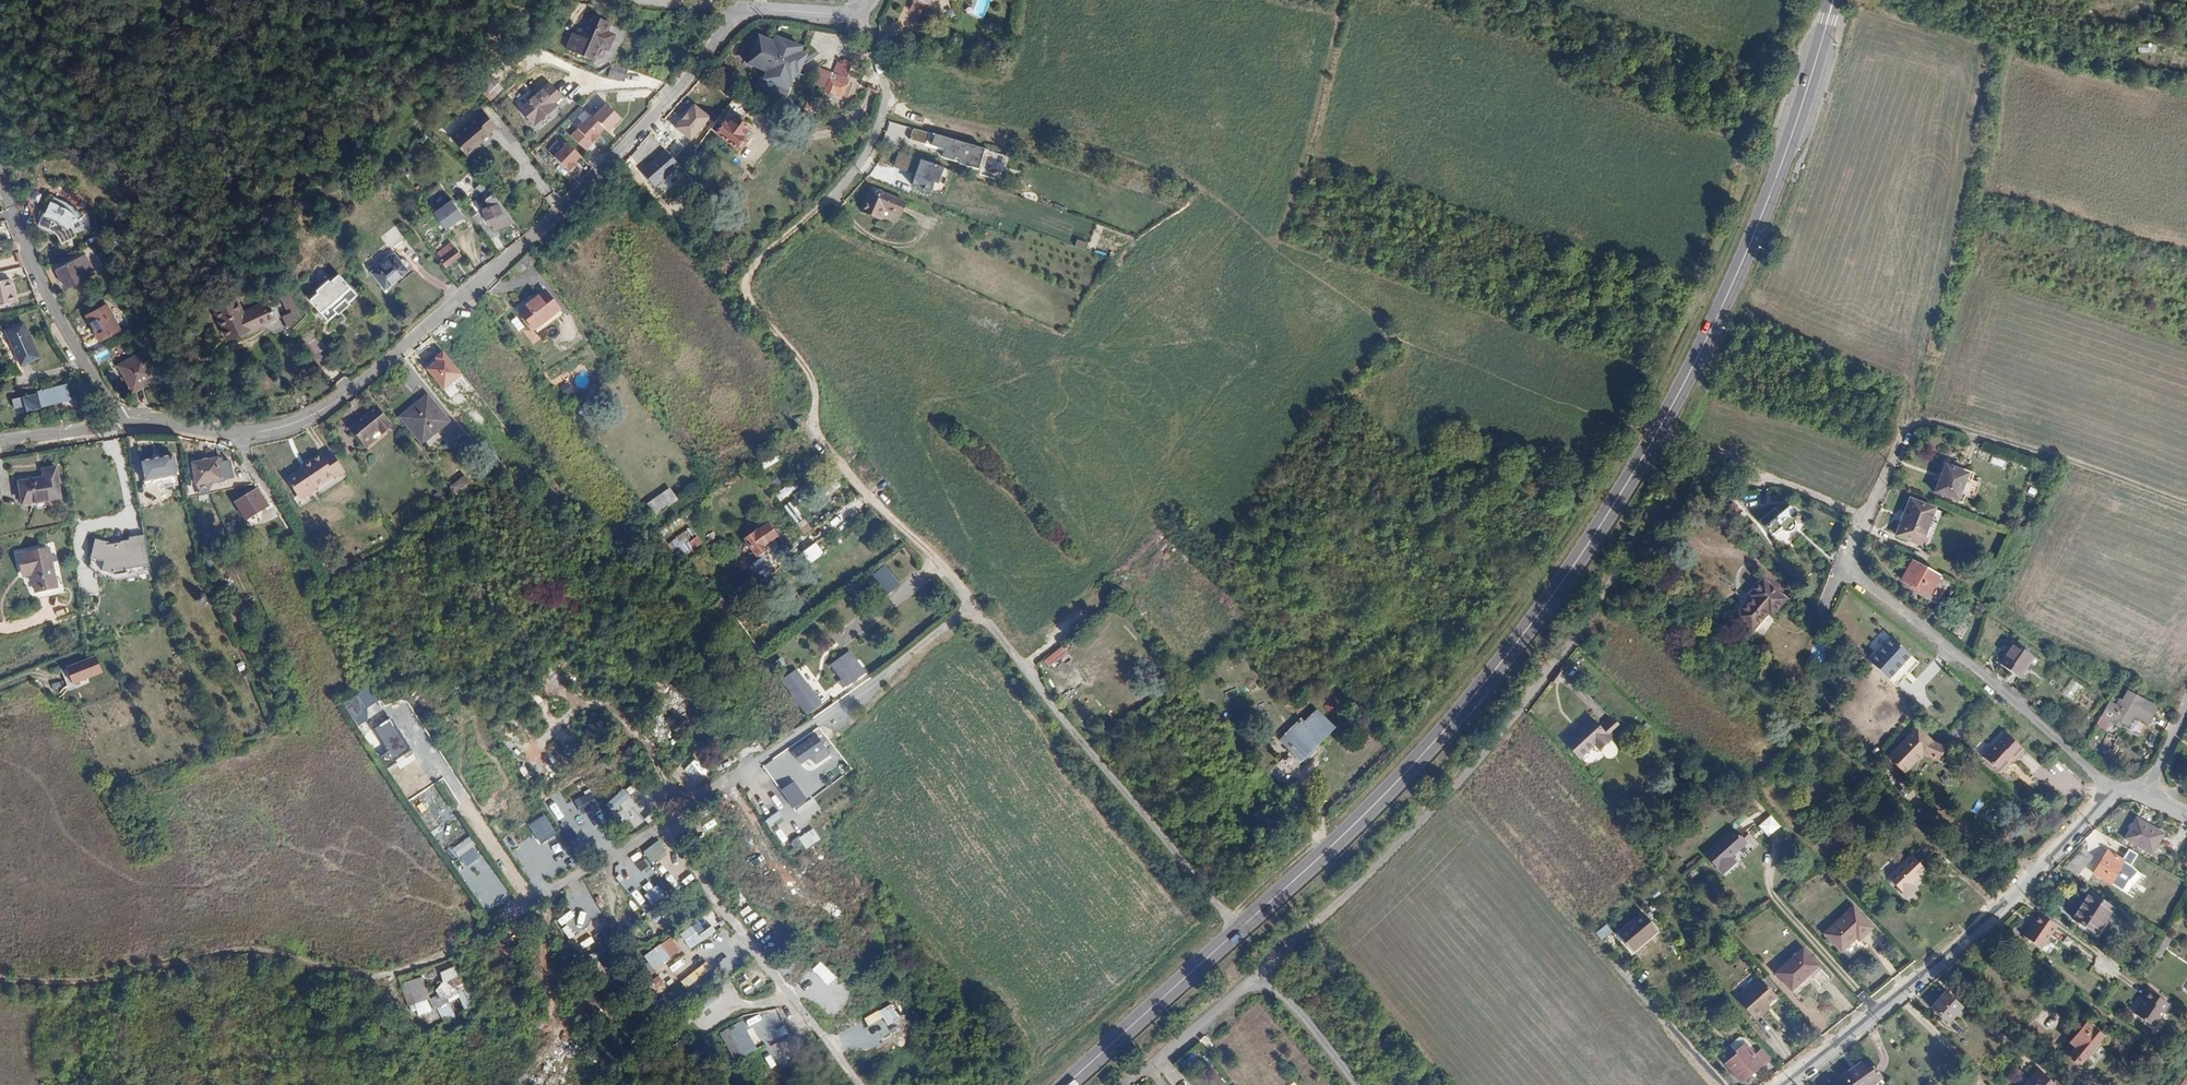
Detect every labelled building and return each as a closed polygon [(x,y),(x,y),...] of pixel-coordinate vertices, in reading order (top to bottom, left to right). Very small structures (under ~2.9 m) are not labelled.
[(923,3),(917,0),(916,0),(911,10),(918,13),(923,3)] [(972,15),(984,20),(992,0),(978,0),(972,15)] [(606,32),(610,24),(589,16),(580,37),(573,34),(566,50),(594,62),(600,47),(608,51),(614,36),(606,32)] [(549,34),(552,24),(543,21),(540,31),(549,34)] [(762,82),(787,92),(794,74),(788,71),(790,65),(793,66),(797,55),(799,49),(773,39),(771,44),(756,39),(745,67),(761,73),(762,71),(766,72),(762,82)] [(2137,53),(2155,52),(2155,43),(2136,43),(2137,53)] [(794,74),(797,75),(803,57),(797,55),(793,66),(790,65),(788,71),(794,74)] [(812,80),(826,86),(823,92),(832,95),(832,96),(840,99),(844,87),(845,87),(847,79),(845,79),(848,69),(835,64),(831,74),(816,68),(812,80)] [(624,83),(628,69),(613,65),(612,65),(608,78),(624,83)] [(560,78),(562,71),(545,67),(544,74),(560,78)] [(490,99),(501,88),(491,78),(479,88),(490,99)] [(555,104),(561,98),(550,84),(520,110),(534,126),(557,106),(555,104)] [(590,153),(624,116),(607,100),(573,138),(590,153)] [(697,103),(677,129),(696,142),(715,116),(697,103)] [(487,131),(495,124),(481,108),(450,135),(466,155),(476,146),(474,144),(488,132),(487,131)] [(716,134),(735,148),(735,147),(740,151),(746,142),(742,138),(748,130),(733,118),(728,125),(725,123),(716,134)] [(891,122),(887,137),(909,143),(913,128),(891,122)] [(990,151),(915,128),(911,140),(946,151),(944,158),(984,170),(990,151)] [(557,157),(565,145),(558,140),(550,152),(557,157)] [(569,173),(586,158),(572,142),(555,157),(569,173)] [(417,154),(423,148),(419,144),(413,150),(417,154)] [(647,144),(638,152),(644,159),(653,150),(647,144)] [(643,170),(660,188),(685,165),(668,147),(643,170)] [(922,159),(913,185),(936,193),(940,182),(944,183),(949,168),(922,159)] [(502,213),(498,202),(492,193),(480,183),(476,188),(487,198),(485,200),(487,207),(482,209),(486,219),(502,213)] [(870,191),(904,207),(907,199),(872,186),(870,191)] [(42,209),(49,194),(33,187),(27,199),(31,211),(35,223),(54,231),(59,236),(62,243),(77,237),(76,233),(84,230),(82,224),(78,219),(82,216),(77,211),(70,205),(53,198),(47,211),(42,209)] [(870,191),(864,206),(883,214),(886,205),(902,212),(904,207),(870,191)] [(451,234),(477,213),(470,204),(461,212),(464,215),(456,222),(450,214),(441,221),(451,234)] [(863,209),(882,216),(883,214),(864,206),(863,209)] [(504,219),(502,213),(486,219),(487,224),(504,219)] [(380,238),(386,245),(389,249),(407,235),(398,224),(380,238)] [(461,256),(451,243),(436,254),(446,267),(461,256)] [(371,257),(375,263),(378,267),(393,254),(389,249),(386,245),(383,247),(373,255),(371,257)] [(96,273),(86,254),(56,270),(61,278),(66,289),(96,273)] [(394,254),(393,254),(378,267),(371,272),(384,288),(400,276),(407,270),(394,254)] [(371,257),(362,264),(367,270),(375,263),(371,257)] [(327,289),(344,280),(339,273),(331,281),(328,278),(323,283),(327,289)] [(14,294),(13,288),(11,279),(0,282),(0,307),(12,304),(10,295),(14,294)] [(347,283),(344,280),(327,289),(309,299),(327,321),(337,312),(333,308),(327,301),(347,283)] [(309,299),(327,289),(323,283),(316,290),(318,292),(309,299)] [(357,294),(347,283),(327,301),(333,308),(339,303),(344,299),(348,302),(357,294)] [(285,325),(291,317),(288,311),(293,308),(288,297),(283,286),(274,290),(284,312),(280,314),(285,325)] [(544,291),(518,311),(532,329),(558,308),(544,291)] [(214,309),(226,338),(236,334),(236,335),(249,329),(241,313),(235,299),(214,309)] [(266,301),(241,313),(249,329),(250,331),(263,325),(274,320),(266,301)] [(99,340),(120,329),(106,304),(86,315),(93,328),(99,340)] [(21,366),(39,358),(31,340),(23,324),(5,332),(21,366)] [(177,344),(182,341),(176,331),(171,334),(177,344)] [(426,367),(449,392),(467,375),(445,350),(426,367)] [(143,351),(125,361),(118,365),(133,392),(139,389),(145,385),(144,383),(157,375),(143,351)] [(312,357),(319,368),(327,362),(319,351),(312,357)] [(118,365),(125,361),(122,356),(115,359),(118,365)] [(38,393),(38,394),(41,407),(57,403),(70,400),(67,385),(38,393)] [(41,407),(38,394),(10,401),(12,409),(18,408),(24,407),(26,414),(42,411),(41,407)] [(224,404),(223,395),(214,396),(216,405),(224,404)] [(425,396),(400,417),(424,447),(438,436),(434,430),(445,420),(425,396)] [(374,406),(349,426),(364,446),(372,439),(369,435),(377,429),(379,430),(388,423),(374,406)] [(302,502),(349,475),(334,449),(287,476),(302,502)] [(141,463),(146,483),(180,475),(174,454),(141,463)] [(775,454),(760,464),(764,471),(780,460),(775,454)] [(1991,457),(1989,462),(2002,467),(2004,462),(1991,457)] [(192,463),(196,485),(221,480),(219,465),(217,458),(192,463)] [(17,475),(22,500),(59,492),(53,459),(40,462),(42,470),(17,475)] [(219,465),(221,480),(232,478),(229,463),(219,465)] [(1947,467),(1937,494),(1965,505),(1976,475),(1969,472),(1968,474),(1947,467)] [(776,474),(769,480),(776,488),(782,482),(776,474)] [(449,488),(455,495),(469,483),(466,479),(463,476),(449,488)] [(795,483),(779,490),(782,498),(798,490),(795,483)] [(656,514),(678,498),(670,487),(648,503),(656,514)] [(241,498),(252,516),(256,513),(265,507),(267,506),(256,488),(241,498)] [(435,495),(441,503),(449,498),(443,489),(435,495)] [(784,507),(807,534),(815,528),(798,506),(806,499),(801,493),(784,507)] [(1913,502),(1899,538),(1923,547),(1936,511),(1913,502)] [(256,513),(257,516),(267,510),(265,507),(256,513)] [(1790,507),(1766,527),(1773,536),(1781,529),(1783,531),(1784,532),(1787,533),(1789,533),(1791,532),(1793,531),(1794,529),(1795,527),(1795,526),(1796,523),(1799,521),(1800,519),(1800,517),(1800,516),(1797,513),(1795,512),(1790,507)] [(676,539),(687,554),(701,543),(693,533),(690,535),(687,531),(676,539)] [(744,540),(753,552),(766,544),(757,531),(744,540)] [(95,538),(91,558),(106,561),(103,572),(104,576),(118,579),(135,577),(141,578),(152,577),(147,536),(109,541),(95,538)] [(667,546),(678,561),(687,554),(676,539),(667,546)] [(49,549),(19,555),(22,572),(31,570),(36,592),(57,588),(49,549)] [(1915,559),(1903,578),(1933,597),(1945,578),(1915,559)] [(885,566),(871,578),(887,596),(902,584),(885,566)] [(1754,598),(1737,616),(1753,631),(1770,614),(1773,617),(1788,601),(1766,580),(1751,595),(1754,598)] [(1886,638),(1864,662),(1892,689),(1914,664),(1886,638)] [(2000,666),(2019,679),(2034,658),(2014,644),(2003,659),(2004,660),(2000,666)] [(1044,660),(1049,668),(1070,654),(1065,646),(1044,660)] [(110,649),(117,665),(121,663),(115,648),(110,649)] [(847,649),(838,656),(852,674),(861,667),(847,649)] [(77,664),(81,673),(100,666),(96,656),(77,664)] [(838,656),(830,662),(844,681),(848,686),(849,687),(857,681),(856,680),(852,674),(838,656)] [(782,681),(790,692),(804,681),(796,671),(782,681)] [(34,681),(37,688),(52,681),(49,675),(34,681)] [(804,681),(790,692),(806,714),(820,704),(804,681)] [(1226,692),(1228,699),(1240,694),(1237,688),(1226,692)] [(2117,699),(2113,705),(2116,707),(2108,720),(2117,726),(2120,721),(2126,725),(2133,714),(2146,723),(2155,707),(2126,690),(2120,700),(2117,699)] [(1283,740),(1300,757),(1330,727),(1316,713),(1310,719),(1312,721),(1305,728),(1300,722),(1283,740)] [(1585,714),(1560,736),(1563,739),(1588,717),(1585,714)] [(374,728),(399,766),(416,755),(391,717),(374,728)] [(1600,726),(1572,749),(1586,765),(1602,752),(1607,757),(1618,747),(1600,726)] [(1914,731),(1888,762),(1904,776),(1921,757),(1935,763),(1940,750),(1931,746),(1914,731)] [(795,750),(796,751),(793,754),(795,757),(798,754),(800,756),(820,742),(815,735),(795,750)] [(2012,738),(1991,764),(2008,777),(2012,776),(2017,770),(2015,767),(2020,761),(2023,763),(2031,753),(2012,738)] [(1281,762),(1291,771),(1301,761),(1291,752),(1281,762)] [(770,771),(792,806),(796,803),(774,769),(770,771)] [(624,789),(606,803),(618,818),(614,821),(625,834),(647,817),(624,789)] [(591,791),(575,799),(582,814),(591,809),(588,802),(595,799),(591,791)] [(1756,825),(1765,837),(1778,826),(1769,815),(1756,825)] [(445,819),(432,827),(441,842),(454,834),(445,819)] [(569,838),(575,834),(566,819),(560,822),(569,838)] [(2136,820),(2126,838),(2152,854),(2164,834),(2151,827),(2150,828),(2136,820)] [(794,842),(799,850),(807,844),(810,849),(824,840),(816,828),(794,842)] [(1736,829),(1708,855),(1725,874),(1738,862),(1732,854),(1735,851),(1737,853),(1748,843),(1736,829)] [(782,834),(760,849),(777,873),(793,861),(790,857),(796,853),(782,834)] [(660,841),(644,851),(653,865),(669,854),(660,841)] [(2087,842),(2064,869),(2069,872),(2086,852),(2087,853),(2092,847),(2087,842)] [(2107,851),(2094,873),(2112,884),(2117,876),(2116,875),(2124,862),(2107,851)] [(1886,878),(1900,894),(1902,893),(1906,897),(1914,889),(1910,885),(1925,872),(1910,855),(1886,878)] [(646,859),(637,864),(642,872),(651,867),(646,859)] [(480,878),(494,873),(491,866),(477,871),(480,878)] [(655,882),(660,878),(653,868),(648,872),(655,882)] [(645,895),(656,910),(670,900),(659,885),(645,895)] [(2089,894),(2072,919),(2095,934),(2112,908),(2089,894)] [(1855,910),(1826,936),(1841,954),(1857,940),(1860,944),(1873,932),(1855,910)] [(1642,913),(1617,934),(1634,954),(1659,933),(1642,913)] [(564,929),(578,920),(574,914),(560,923),(564,929)] [(662,915),(654,921),(660,931),(669,924),(662,915)] [(2040,916),(2025,939),(2043,951),(2058,929),(2040,916)] [(701,922),(682,933),(691,948),(718,933),(714,926),(706,931),(701,922)] [(1604,924),(1593,932),(1599,940),(1610,932),(1604,924)] [(1803,950),(1776,974),(1791,992),(1806,980),(1805,978),(1817,967),(1803,950)] [(535,960),(539,965),(551,956),(548,951),(535,960)] [(2103,975),(2110,964),(2098,956),(2091,967),(2103,975)] [(712,973),(707,963),(700,967),(697,961),(684,968),(689,977),(683,980),(686,986),(712,973)] [(829,966),(823,972),(836,984),(842,978),(829,966)] [(437,975),(443,987),(451,983),(448,978),(455,974),(451,967),(437,975)] [(451,983),(443,987),(440,989),(443,996),(461,985),(455,974),(448,978),(451,983)] [(400,986),(407,1006),(424,1001),(419,986),(423,984),(421,979),(420,979),(420,978),(413,980),(413,981),(400,986)] [(1762,981),(1737,1002),(1753,1020),(1768,1007),(1777,999),(1762,981)] [(419,986),(424,1001),(428,999),(423,984),(419,986)] [(677,986),(667,994),(674,1003),(684,996),(677,986)] [(2144,998),(2133,1012),(2152,1025),(2168,1003),(2148,988),(2142,996),(2144,998)] [(1930,1006),(1945,1022),(1961,1008),(1946,992),(1930,1006)] [(823,999),(817,1004),(829,1018),(835,1013),(823,999)] [(1768,1007),(1753,1020),(1756,1023),(1771,1010),(1768,1007)] [(2080,1016),(2073,1025),(2077,1028),(2084,1019),(2080,1016)] [(2069,1030),(2077,1036),(2079,1034),(2095,1046),(2104,1036),(2084,1019),(2077,1028),(2073,1025),(2069,1030)] [(736,1061),(758,1050),(744,1020),(721,1031),(736,1061)] [(2071,1043),(2076,1048),(2071,1054),(2073,1056),(2073,1059),(2076,1061),(2080,1060),(2081,1062),(2082,1062),(2095,1046),(2079,1034),(2077,1036),(2071,1043)] [(1730,1046),(1735,1053),(1745,1045),(1748,1048),(1752,1045),(1746,1038),(1740,1039),(1730,1046)] [(774,1043),(773,1052),(783,1054),(785,1044),(774,1043)] [(1737,1055),(1726,1064),(1741,1082),(1751,1074),(1753,1072),(1761,1065),(1769,1059),(1761,1049),(1758,1052),(1754,1055),(1748,1048),(1745,1045),(1735,1053),(1737,1055)] [(1752,1045),(1748,1048),(1754,1055),(1758,1052),(1752,1045)] [(1848,1084),(1881,1084),(1885,1083),(1866,1058),(1841,1076),(1848,1084)] [(761,1069),(754,1075),(762,1083),(768,1077),(761,1069)] [(727,1084),(748,1084),(738,1072),(725,1082),(727,1084)] [(2040,1072),(2029,1084),(2055,1084),(2040,1072)]
